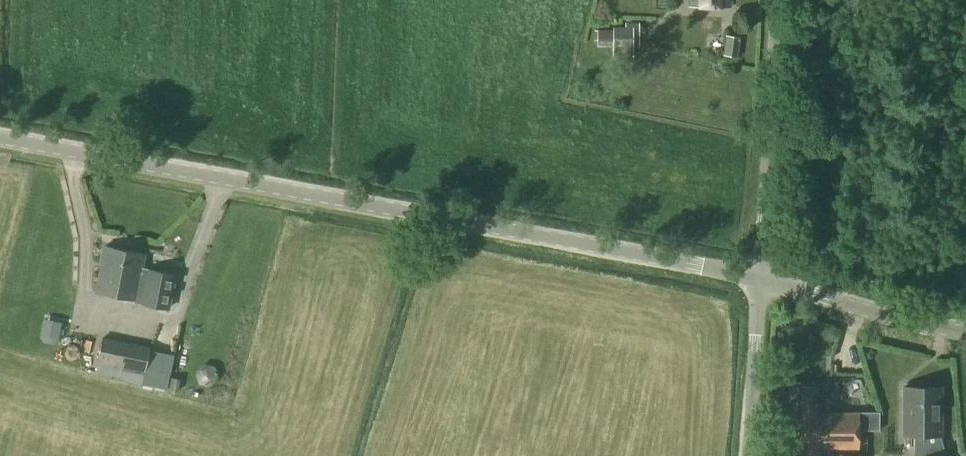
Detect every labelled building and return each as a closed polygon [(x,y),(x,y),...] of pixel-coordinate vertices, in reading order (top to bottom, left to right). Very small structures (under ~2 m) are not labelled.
[(598,32),(598,48),(633,49),(637,49),(638,29),(633,29),(613,28),(613,32),(598,32)] [(726,36),(724,56),(737,57),(739,38),(726,36)] [(128,279),(119,277),(123,256),(121,256),(122,249),(104,246),(95,292),(124,298),(128,279)] [(124,298),(144,301),(143,305),(168,310),(175,275),(142,269),(145,254),(122,249),(121,256),(123,256),(119,277),(128,279),(124,298)] [(44,324),(41,338),(43,341),(52,343),(55,341),(58,327),(44,324)] [(102,338),(94,375),(118,380),(126,343),(102,338)] [(126,343),(118,380),(142,385),(144,372),(149,348),(126,343)] [(169,391),(176,392),(178,380),(172,378),(169,391)] [(795,386),(795,433),(817,433),(817,432),(825,431),(825,433),(858,432),(858,413),(817,413),(817,386),(795,386)] [(903,386),(903,435),(942,436),(942,386),(903,386)] [(795,433),(795,455),(816,455),(816,448),(858,448),(858,432),(825,433),(825,431),(817,432),(817,433),(795,433)]
